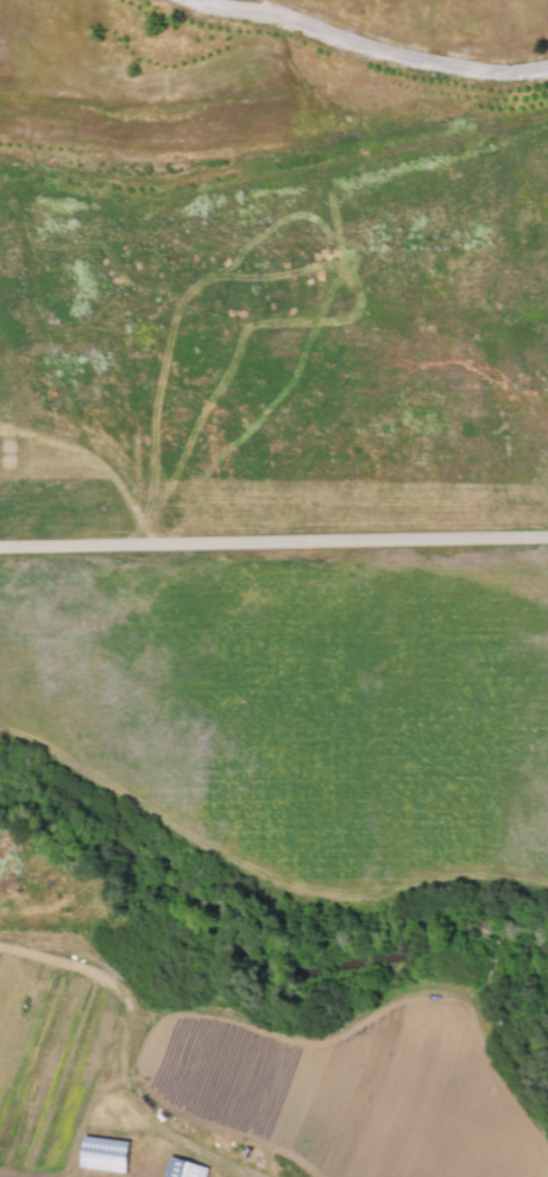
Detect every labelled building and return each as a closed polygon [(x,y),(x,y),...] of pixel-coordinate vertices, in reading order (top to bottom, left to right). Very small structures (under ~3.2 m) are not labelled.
[(124,1172),(128,1141),(81,1136),(78,1167),(124,1172)] [(168,1155),(161,1176),(204,1176),(207,1167),(168,1155)]
